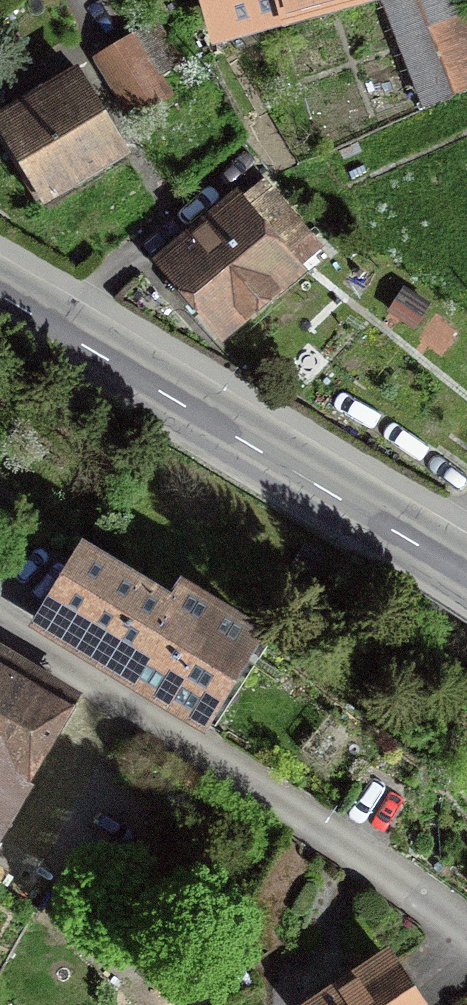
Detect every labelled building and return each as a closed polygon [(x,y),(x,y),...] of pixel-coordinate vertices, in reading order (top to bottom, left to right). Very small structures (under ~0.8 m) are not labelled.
[(217,26),(281,8),(283,15),(336,0),(210,0),(217,26)] [(449,0),(388,0),(426,103),(466,88),(466,9),(454,14),(449,0)] [(91,59),(128,123),(175,97),(163,76),(181,65),(156,22),(91,59)] [(77,69),(0,115),(0,141),(43,213),(132,160),(77,69)] [(242,201),(236,194),(158,262),(219,333),(317,248),(261,184),(242,201)] [(89,557),(44,632),(199,726),(254,637),(178,590),(169,605),(89,557)] [(0,661),(0,824),(72,705),(0,661)] [(386,955),(311,1004),(420,1004),(386,955)]
